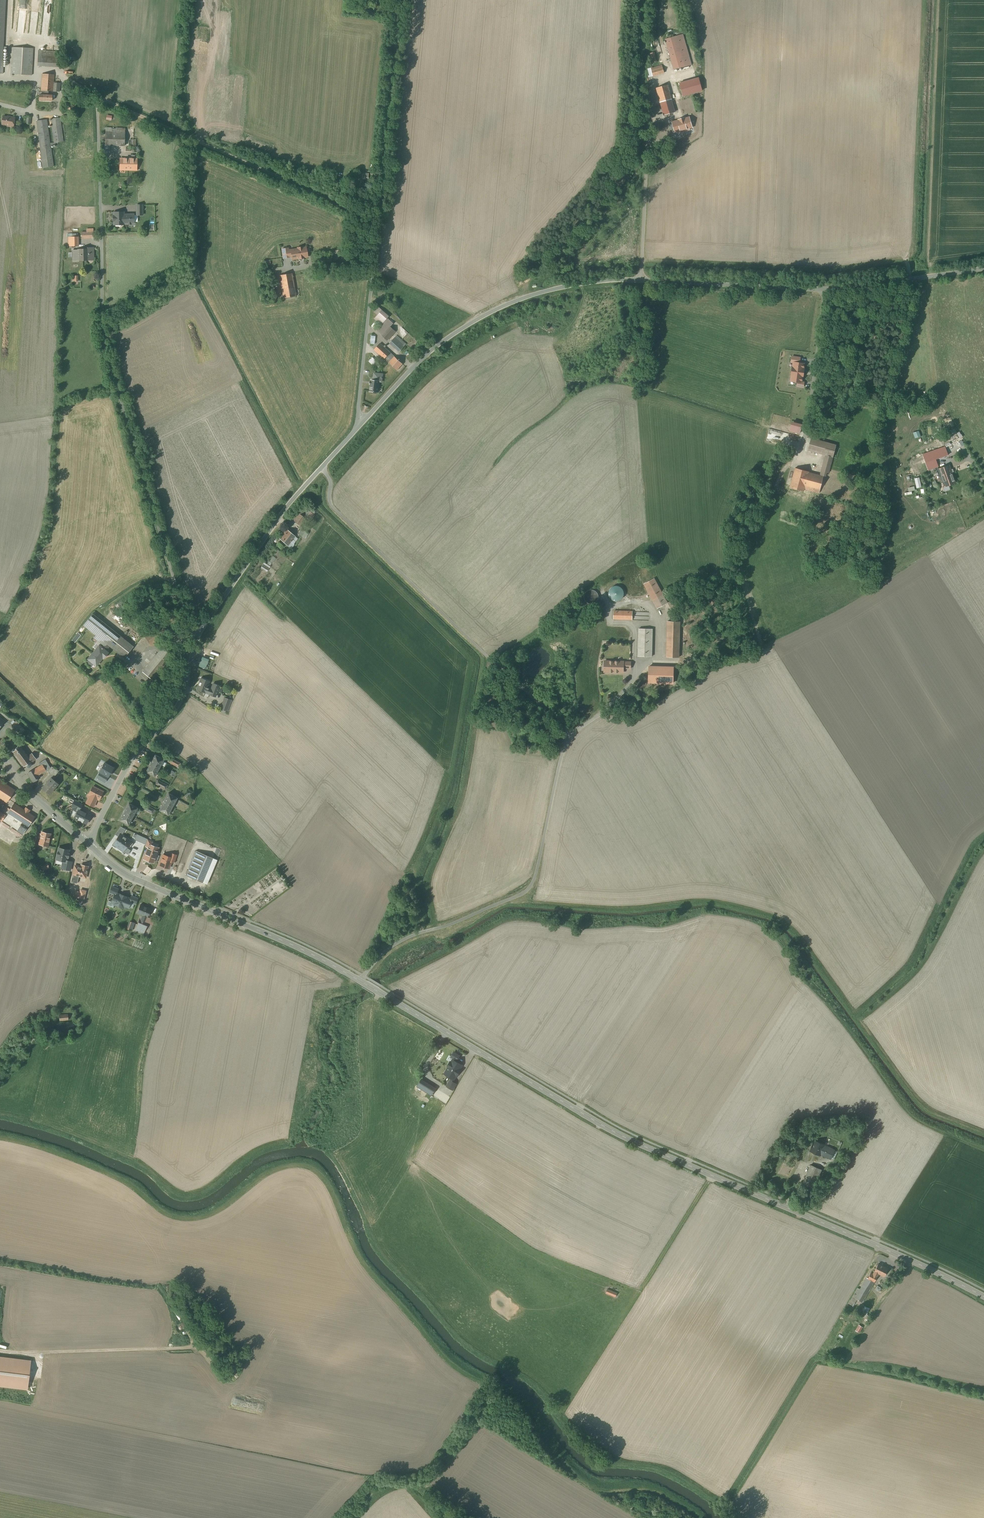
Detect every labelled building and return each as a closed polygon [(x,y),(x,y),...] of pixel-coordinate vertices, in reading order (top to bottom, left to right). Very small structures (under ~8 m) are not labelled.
[(684,66),(677,35),(669,37),(676,68),(684,66)] [(32,75),(33,48),(12,47),(10,74),(32,75)] [(59,67),(59,52),(38,50),(37,66),(59,67)] [(671,62),(652,68),(653,74),(673,69),(671,62)] [(60,92),(60,83),(54,83),(54,74),(42,74),(40,91),(43,91),(43,95),(39,94),(39,100),(52,101),(52,95),(48,95),(48,91),(60,92)] [(687,87),(686,83),(679,85),(683,99),(689,97),(689,93),(691,93),(689,87),(687,87)] [(657,88),(662,108),(667,106),(673,104),(668,85),(657,88)] [(76,102),(66,101),(65,111),(75,112),(76,102)] [(673,104),(667,106),(671,117),(685,113),(682,102),(673,104)] [(665,119),(671,117),(667,106),(662,108),(665,119)] [(9,117),(3,116),(1,124),(7,125),(6,126),(13,127),(15,118),(9,117)] [(58,145),(58,142),(64,142),(60,118),(50,119),(53,143),(50,143),(47,119),(36,121),(40,150),(42,168),(54,167),(51,149),(50,145),(58,145)] [(123,145),(123,129),(103,129),(103,145),(123,145)] [(110,158),(110,169),(121,170),(136,170),(137,159),(110,158)] [(121,178),(121,170),(110,169),(110,178),(121,178)] [(78,237),(69,237),(69,246),(70,246),(70,248),(74,248),(74,246),(78,246),(78,237)] [(298,249),(289,250),(290,257),(292,256),(292,259),(299,258),(299,259),(304,258),(308,257),(306,248),(303,248),(303,247),(298,248),(298,249)] [(78,250),(73,251),(73,261),(83,261),(83,260),(89,260),(89,259),(94,259),(94,248),(84,248),(84,249),(78,250)] [(290,257),(289,250),(289,248),(282,249),(284,258),(290,257)] [(515,260),(521,266),(533,254),(528,248),(515,260)] [(277,256),(260,259),(261,269),(279,266),(277,256)] [(293,273),(280,275),(283,299),(296,297),(293,273)] [(389,317),(379,308),(374,313),(378,315),(375,319),(382,325),(389,317)] [(377,331),(388,341),(396,331),(391,327),(394,324),(388,319),(377,331)] [(390,343),(400,352),(407,344),(397,335),(390,343)] [(385,359),(389,363),(395,357),(380,343),(375,350),(385,359)] [(403,364),(395,357),(389,363),(397,370),(403,364)] [(380,364),(373,358),(369,361),(376,368),(380,364)] [(792,367),(791,375),(792,375),(791,381),(798,382),(801,382),(802,377),(804,368),(803,368),(804,365),(804,364),(793,362),(793,367),(792,367)] [(383,374),(375,373),(374,381),(372,380),(371,380),(371,381),(370,385),(371,385),(370,391),(378,392),(379,382),(382,382),(383,374)] [(955,436),(947,439),(950,444),(957,441),(955,436)] [(836,445),(811,438),(808,450),(826,455),(820,475),(826,476),(827,472),(829,473),(836,445)] [(945,449),(933,454),(935,457),(925,460),(928,469),(933,468),(938,466),(936,459),(947,456),(945,449)] [(941,476),(951,472),(949,466),(939,469),(941,476)] [(796,468),(790,487),(804,491),(804,489),(819,493),(824,476),(809,473),(809,471),(796,468)] [(951,472),(941,476),(945,486),(955,483),(951,472)] [(807,492),(804,491),(790,487),(789,487),(787,494),(805,499),(807,492)] [(299,513),(294,520),(300,526),(306,518),(299,513)] [(279,538),(288,546),(296,536),(287,529),(279,538)] [(667,603),(654,578),(643,584),(656,609),(667,603)] [(609,589),(608,592),(608,594),(609,597),(611,599),(613,600),(616,601),(619,601),(621,600),(623,598),(624,595),(625,593),(624,590),(623,588),(621,586),(619,585),(616,585),(613,585),(611,587),(609,589)] [(598,595),(598,594),(598,592),(598,591),(597,590),(596,589),(595,588),(593,587),(592,587),(591,587),(589,587),(588,587),(586,588),(586,589),(585,590),(584,592),(584,593),(584,594),(584,596),(584,597),(585,598),(586,599),(587,600),(588,601),(590,601),(591,601),(593,601),(594,601),(595,600),(596,599),(597,598),(598,597),(598,595)] [(631,609),(612,610),(613,619),(631,618),(631,609)] [(159,620),(162,625),(163,626),(176,618),(172,612),(159,620)] [(95,638),(103,644),(105,641),(110,645),(125,657),(133,647),(93,614),(84,624),(97,635),(95,638)] [(666,622),(665,657),(678,658),(679,622),(666,622)] [(168,633),(163,626),(162,625),(144,636),(150,645),(168,633)] [(651,628),(639,627),(639,656),(650,656),(651,628)] [(81,635),(78,632),(72,640),(75,642),(81,635)] [(106,650),(110,645),(105,641),(103,644),(101,646),(99,645),(88,658),(89,659),(86,662),(91,666),(94,663),(97,665),(109,652),(106,650)] [(630,642),(610,642),(610,656),(630,656),(630,642)] [(152,680),(172,656),(163,648),(143,672),(152,680)] [(678,673),(679,663),(651,663),(651,673),(678,673)] [(197,690),(209,694),(212,689),(207,687),(210,681),(202,678),(197,690)] [(214,684),(212,689),(209,694),(216,697),(220,686),(214,684)] [(226,711),(230,700),(225,698),(221,709),(226,711)] [(20,745),(12,752),(23,767),(25,765),(26,766),(27,767),(28,767),(29,767),(30,767),(31,765),(31,764),(31,763),(36,759),(32,753),(28,756),(20,745)] [(165,759),(156,754),(147,772),(156,777),(165,759)] [(181,764),(170,758),(168,762),(179,768),(181,764)] [(39,763),(41,765),(43,764),(46,770),(46,771),(48,771),(55,777),(60,771),(52,767),(51,768),(46,759),(39,763)] [(113,768),(104,763),(99,772),(100,772),(108,776),(113,768)] [(39,775),(46,771),(46,770),(43,764),(41,765),(28,773),(33,782),(40,778),(39,775)] [(105,782),(108,776),(100,772),(97,778),(105,782)] [(58,784),(53,779),(52,780),(50,779),(42,788),(49,794),(58,784)] [(0,781),(0,798),(7,802),(15,790),(0,781)] [(166,790),(168,786),(158,781),(155,784),(166,790)] [(91,795),(89,798),(96,802),(97,799),(99,800),(103,792),(93,787),(89,795),(91,795)] [(178,797),(169,794),(159,810),(168,814),(178,797)] [(72,806),(74,807),(80,810),(83,804),(75,800),(72,806)] [(28,825),(34,815),(15,802),(8,812),(28,825)] [(138,808),(129,803),(120,820),(129,825),(138,808)] [(155,810),(145,804),(143,808),(153,814),(155,810)] [(83,811),(80,810),(74,807),(73,809),(78,812),(76,816),(75,818),(78,819),(78,820),(83,822),(87,824),(91,816),(87,814),(87,813),(83,811)] [(0,812),(0,820),(12,828),(16,822),(0,812)] [(115,835),(118,837),(120,834),(122,835),(126,829),(121,827),(115,835)] [(140,846),(143,841),(129,831),(126,836),(140,846)] [(50,834),(42,832),(39,844),(48,846),(50,834)] [(131,841),(122,835),(120,834),(118,837),(113,844),(117,847),(118,846),(124,851),(124,852),(128,846),(127,845),(130,841),(131,842),(131,841)] [(151,845),(149,845),(148,847),(144,859),(153,862),(158,848),(151,845)] [(69,850),(59,848),(56,859),(63,861),(66,862),(66,861),(67,857),(68,858),(69,853),(68,853),(69,850)] [(217,860),(196,851),(186,876),(207,884),(217,860)] [(170,857),(163,855),(160,865),(169,868),(171,862),(172,858),(170,857)] [(66,861),(66,862),(63,861),(62,868),(70,870),(72,862),(66,861)] [(81,867),(75,866),(71,882),(77,883),(79,876),(85,878),(88,866),(81,865),(81,867)] [(116,893),(117,893),(118,889),(112,887),(110,893),(115,895),(116,893)] [(115,903),(115,904),(123,908),(124,906),(128,908),(129,907),(132,908),(133,908),(135,903),(136,904),(138,898),(132,896),(131,899),(126,897),(121,894),(121,895),(117,893),(116,893),(115,895),(112,902),(115,903)] [(143,915),(141,920),(145,922),(147,917),(148,917),(151,909),(141,905),(137,913),(143,915)] [(148,923),(145,922),(141,920),(140,920),(135,929),(144,933),(148,923)] [(72,1021),(72,1013),(59,1014),(60,1022),(72,1021)] [(443,1060),(451,1064),(453,1061),(450,1059),(452,1055),(443,1050),(439,1056),(439,1057),(443,1060)] [(440,1065),(443,1060),(439,1057),(439,1056),(436,1054),(434,1058),(435,1058),(433,1060),(440,1065)] [(453,1060),(453,1061),(451,1064),(437,1088),(422,1079),(418,1086),(432,1095),(434,1092),(443,1097),(463,1066),(459,1064),(453,1060)] [(774,1171),(784,1176),(788,1165),(778,1161),(774,1171)] [(797,1169),(788,1165),(784,1176),(792,1179),(797,1169)] [(821,1170),(811,1165),(803,1183),(814,1188),(821,1170)] [(871,1273),(868,1278),(875,1282),(879,1273),(884,1276),(888,1269),(878,1264),(873,1274),(871,1273)] [(862,1302),(875,1282),(868,1278),(867,1278),(860,1289),(858,1288),(855,1292),(858,1294),(855,1298),(862,1302)] [(862,1317),(869,1321),(872,1316),(866,1311),(862,1317)] [(0,1356),(0,1387),(27,1390),(30,1360),(0,1356)]
